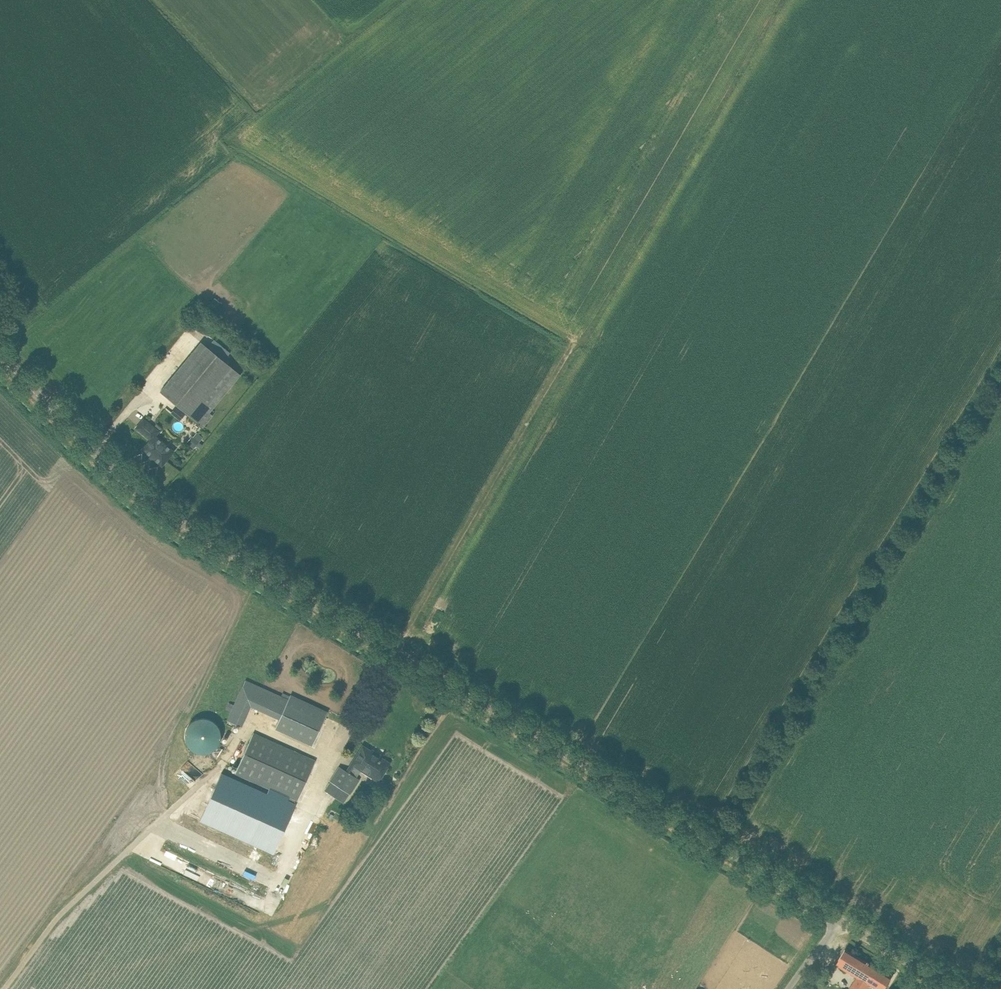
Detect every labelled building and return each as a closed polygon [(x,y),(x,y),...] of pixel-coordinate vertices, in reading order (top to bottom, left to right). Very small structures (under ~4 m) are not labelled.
[(160,392),(203,427),(214,414),(210,411),(242,373),(202,340),(160,392)] [(136,428),(151,440),(143,450),(162,466),(174,451),(155,436),(159,431),(144,419),(136,428)] [(185,441),(192,447),(198,440),(191,434),(185,441)] [(245,681),(228,719),(241,725),(250,706),(278,719),(275,727),(314,745),(329,711),(291,694),(288,700),(245,681)] [(183,750),(213,753),(216,722),(186,718),(183,750)] [(223,770),(199,823),(273,856),(297,803),(295,803),(295,801),(297,801),(298,800),(305,784),(311,771),(312,768),(316,759),(253,732),(235,772),(235,774),(269,789),(268,791),(234,776),(234,775),(223,770)] [(370,754),(371,753),(363,748),(348,772),(339,766),(329,781),(349,794),(359,778),(357,777),(362,768),(375,777),(379,770),(383,772),(388,764),(379,758),(379,759),(370,754)] [(849,988),(865,988),(869,983),(878,988),(885,988),(892,977),(847,948),(837,964),(857,977),(849,988)]
